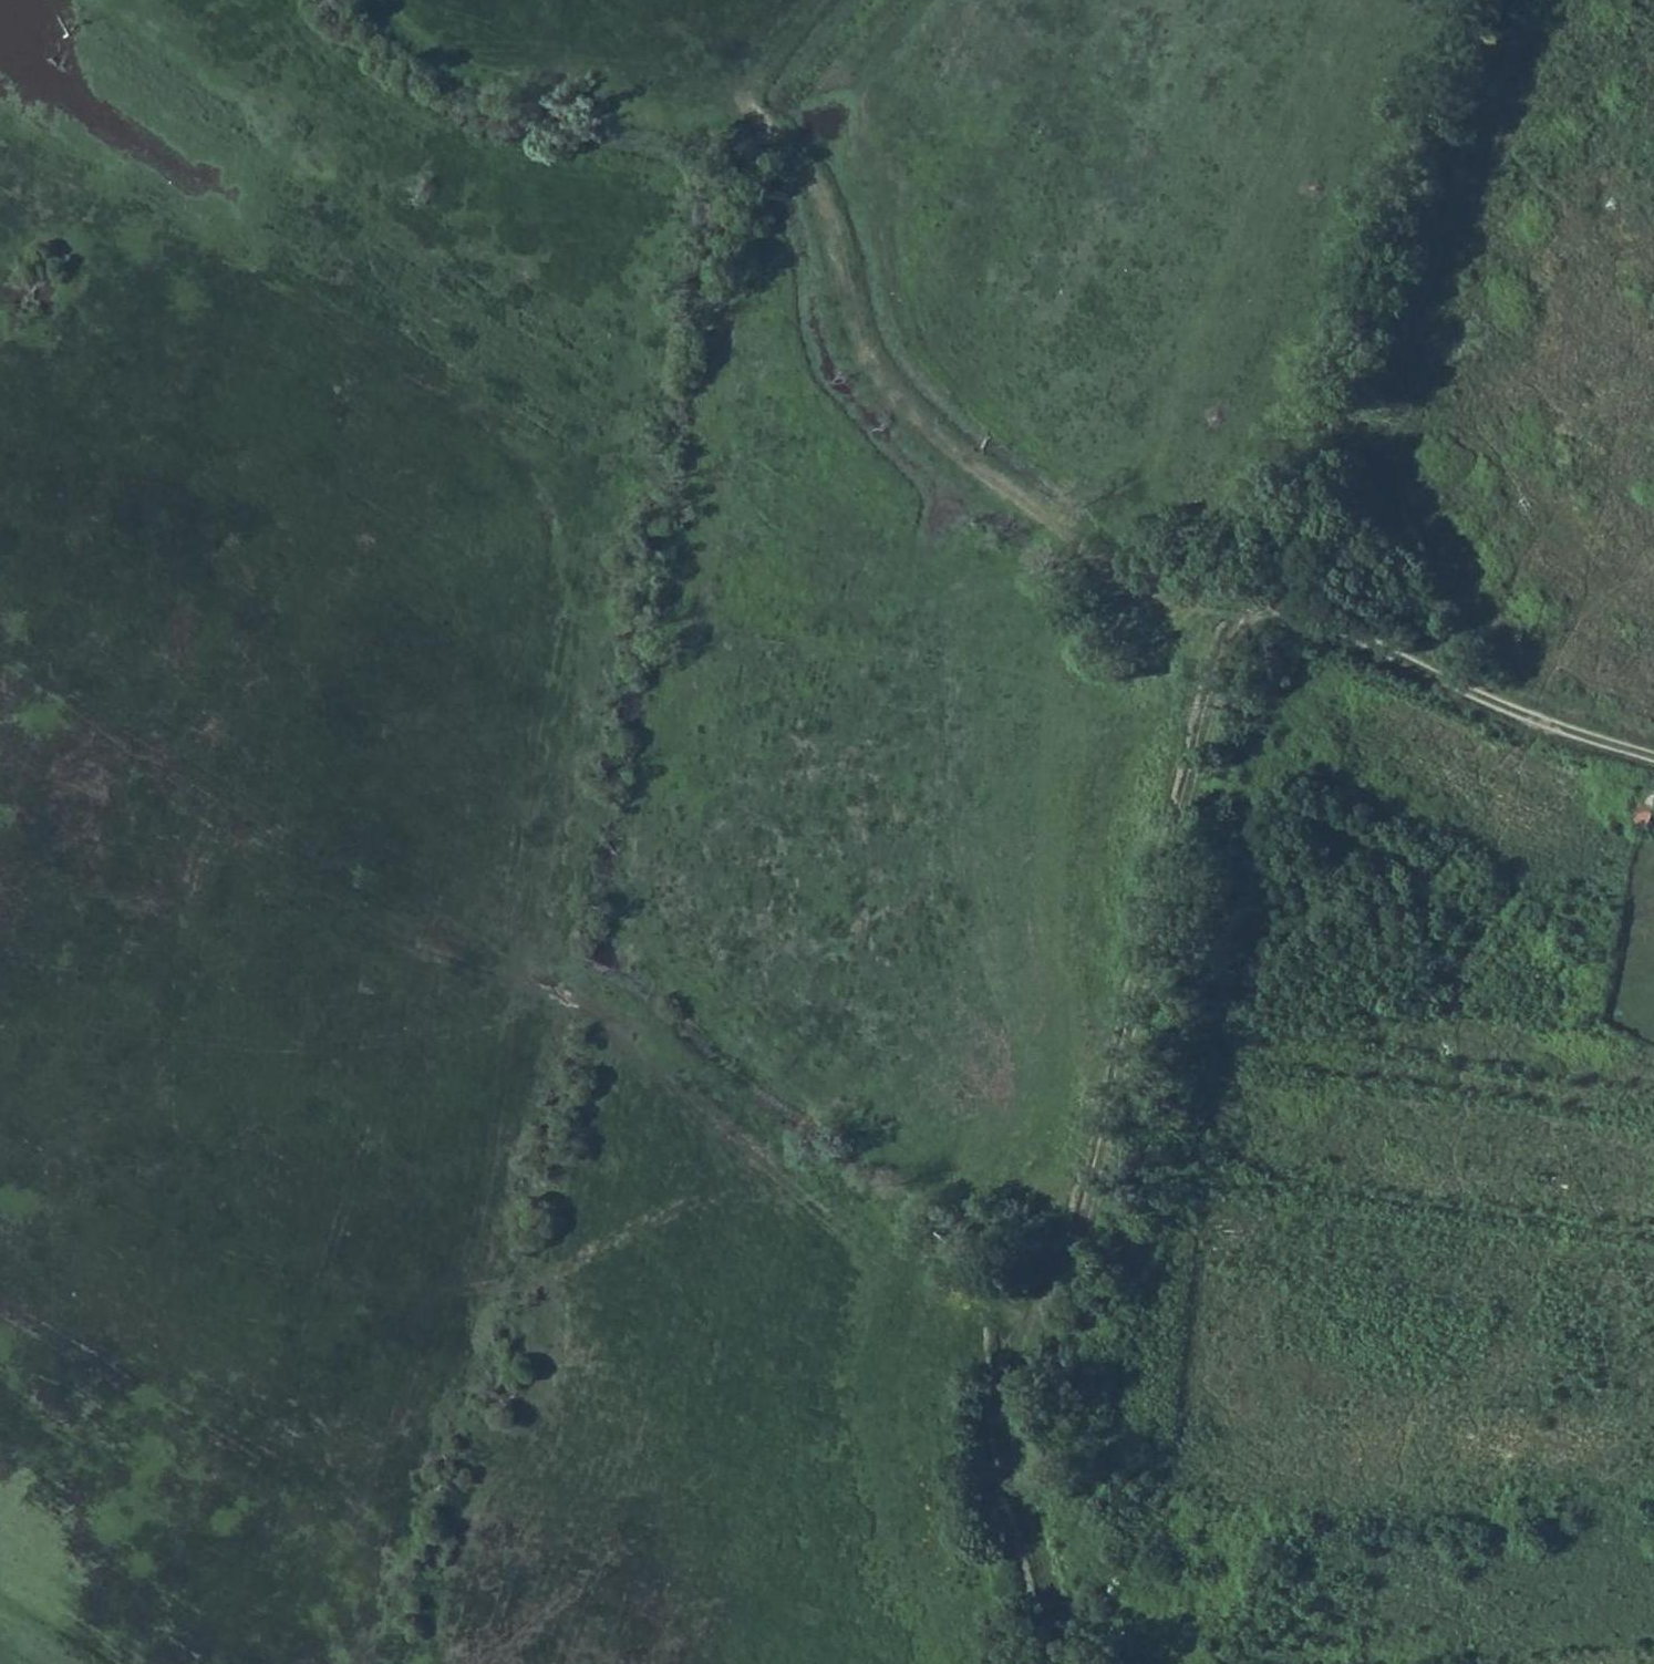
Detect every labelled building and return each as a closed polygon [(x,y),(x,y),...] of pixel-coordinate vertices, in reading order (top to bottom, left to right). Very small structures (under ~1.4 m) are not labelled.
[(1630,820),(1651,828),(1653,819),(1653,790),(1643,786),(1630,820)]
